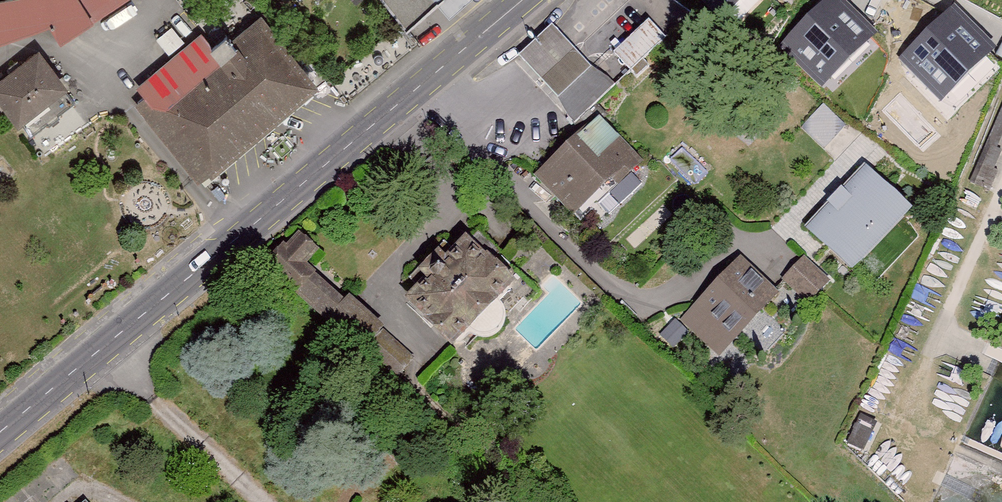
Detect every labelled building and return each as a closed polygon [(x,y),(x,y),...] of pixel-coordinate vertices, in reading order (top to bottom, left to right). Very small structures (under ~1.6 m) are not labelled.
[(54,20),(65,34),(120,0),(0,0),(0,37),(54,20)] [(408,27),(422,15),(409,0),(385,0),(408,27)] [(723,21),(744,0),(702,0),(723,21)] [(893,61),(941,110),(1001,50),(1001,48),(955,0),(893,61)] [(835,3),(793,46),(831,83),(873,40),(835,3)] [(615,52),(631,70),(668,37),(651,19),(615,52)] [(138,104),(202,180),(315,85),(261,21),(240,39),(234,32),(217,46),(207,33),(143,86),(150,94),(138,104)] [(0,81),(0,93),(23,122),(71,84),(42,48),(0,81)] [(642,160),(603,119),(541,178),(580,219),(642,160)] [(915,212),(869,170),(812,231),(859,274),(915,212)] [(476,234),(410,304),(478,364),(541,295),(476,234)] [(288,250),(270,269),(398,381),(420,358),(311,266),(322,254),(307,241),(294,255),(288,250)] [(781,295),(745,260),(685,322),(721,357),(781,295)] [(807,262),(787,283),(812,306),(832,285),(807,262)]
